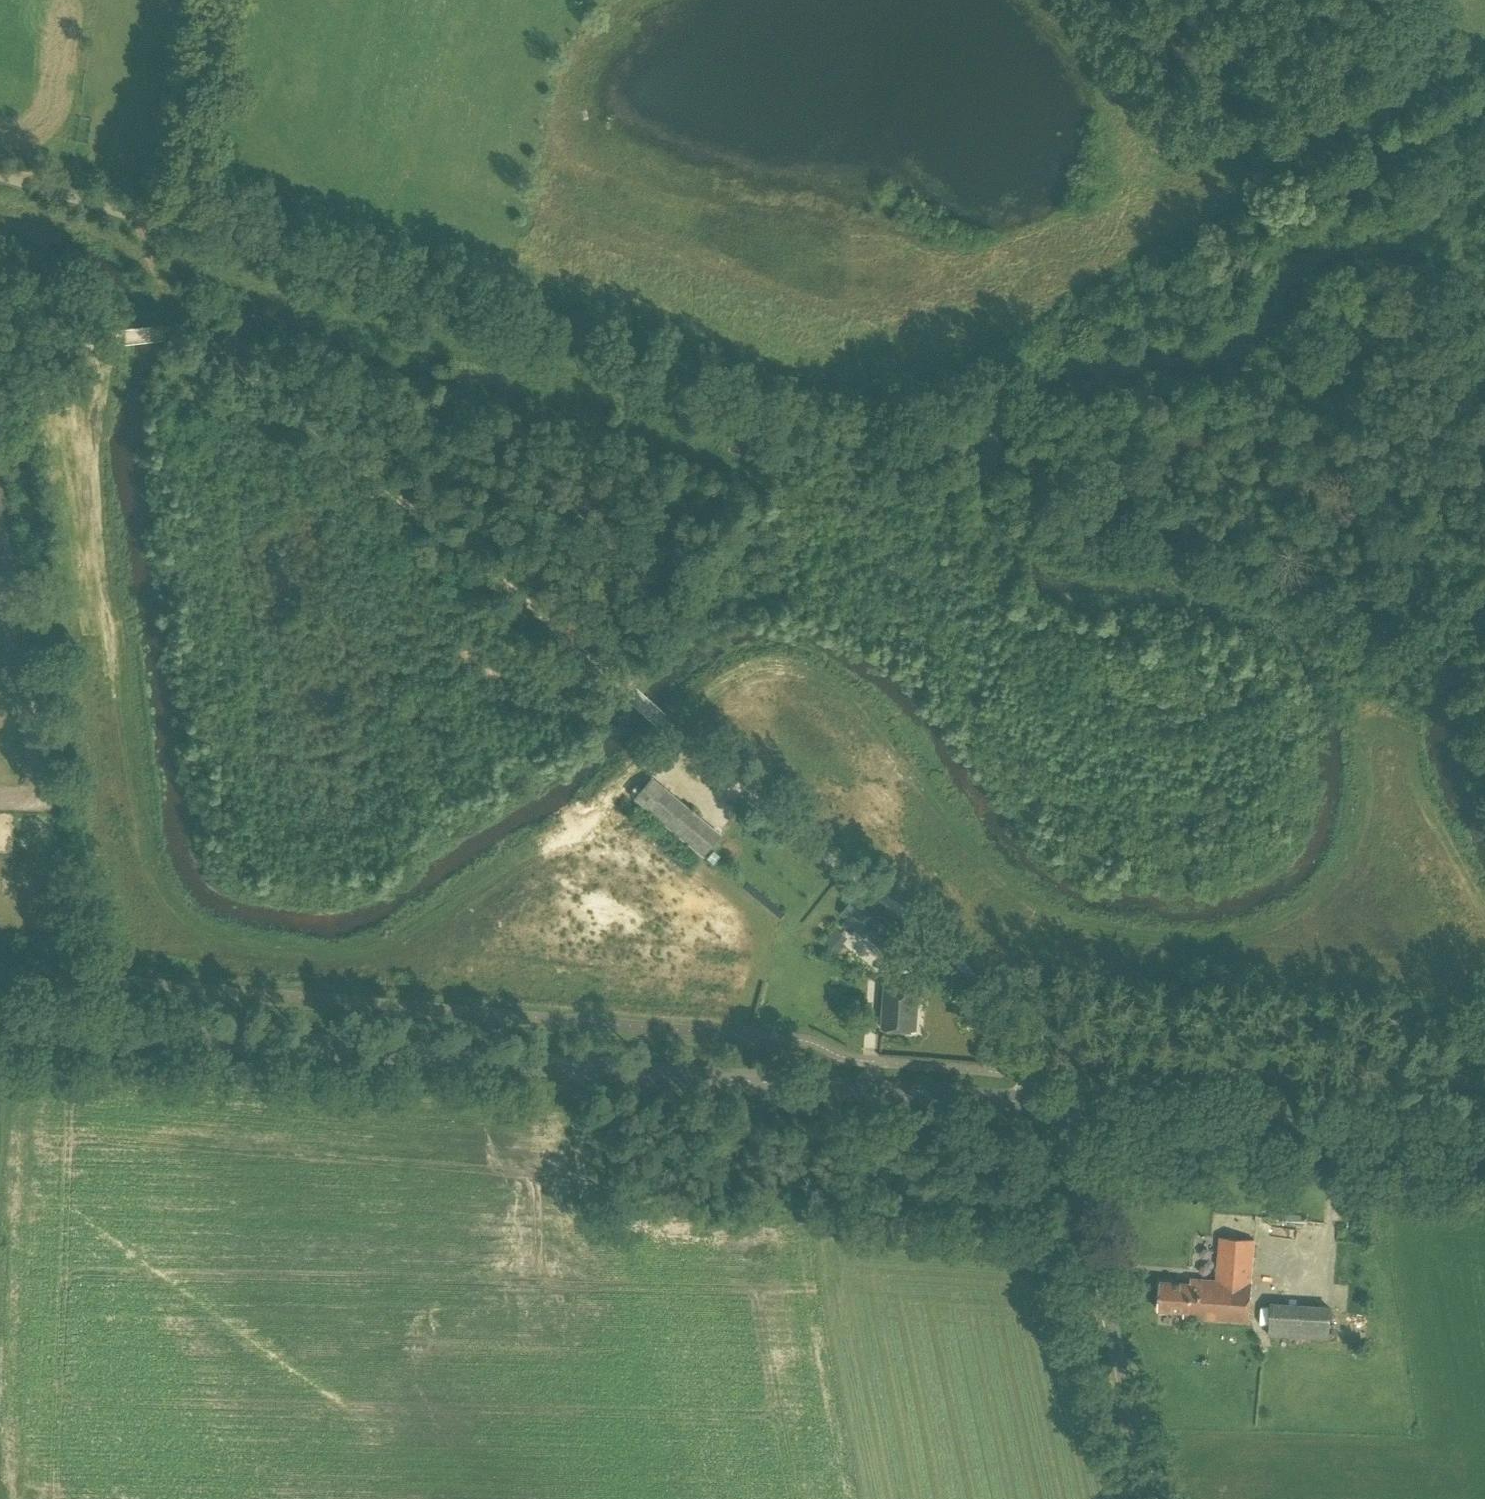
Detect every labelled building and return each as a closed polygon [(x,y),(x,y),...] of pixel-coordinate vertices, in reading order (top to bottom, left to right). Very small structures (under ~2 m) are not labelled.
[(702,855),(720,834),(651,777),(634,798),(702,855)] [(707,858),(713,863),(719,855),(713,850),(707,858)] [(865,935),(878,919),(853,898),(840,914),(865,935)] [(920,984),(920,979),(885,976),(885,982),(882,1028),(916,1030),(919,984),(920,984)] [(1250,1321),(1255,1239),(1218,1237),(1215,1280),(1191,1279),(1191,1283),(1161,1281),(1159,1309),(1184,1311),(1184,1316),(1250,1321)] [(1330,1339),(1332,1305),(1271,1301),(1268,1335),(1330,1339)]
